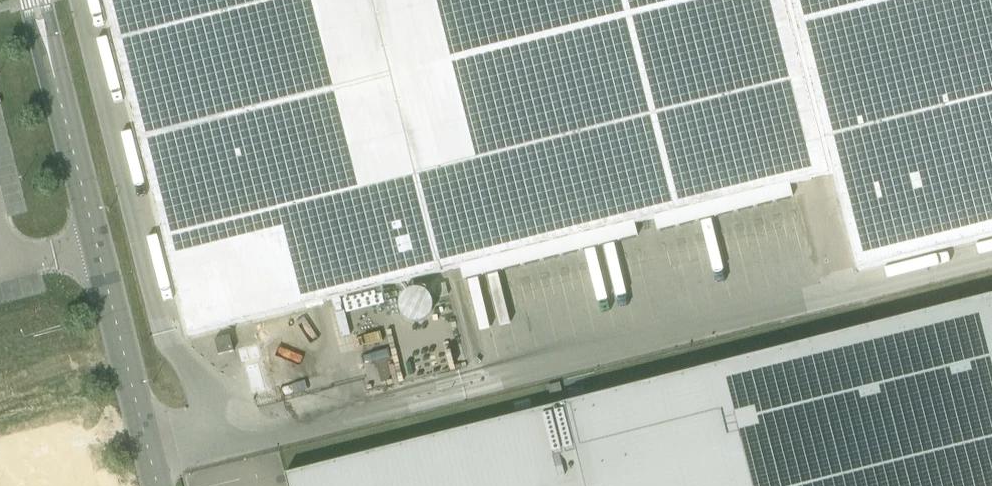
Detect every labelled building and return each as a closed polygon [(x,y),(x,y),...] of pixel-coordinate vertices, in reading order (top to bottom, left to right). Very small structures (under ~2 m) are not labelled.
[(188,337),(460,268),(463,280),(644,235),(641,223),(654,219),(657,232),(793,197),(790,185),(829,175),(829,176),(834,175),(858,273),(991,238),(991,0),(104,0),(188,337)] [(285,474),(288,485),(991,485),(991,295),(796,344),(285,474)] [(230,336),(215,340),(219,355),(234,352),(230,336)]
